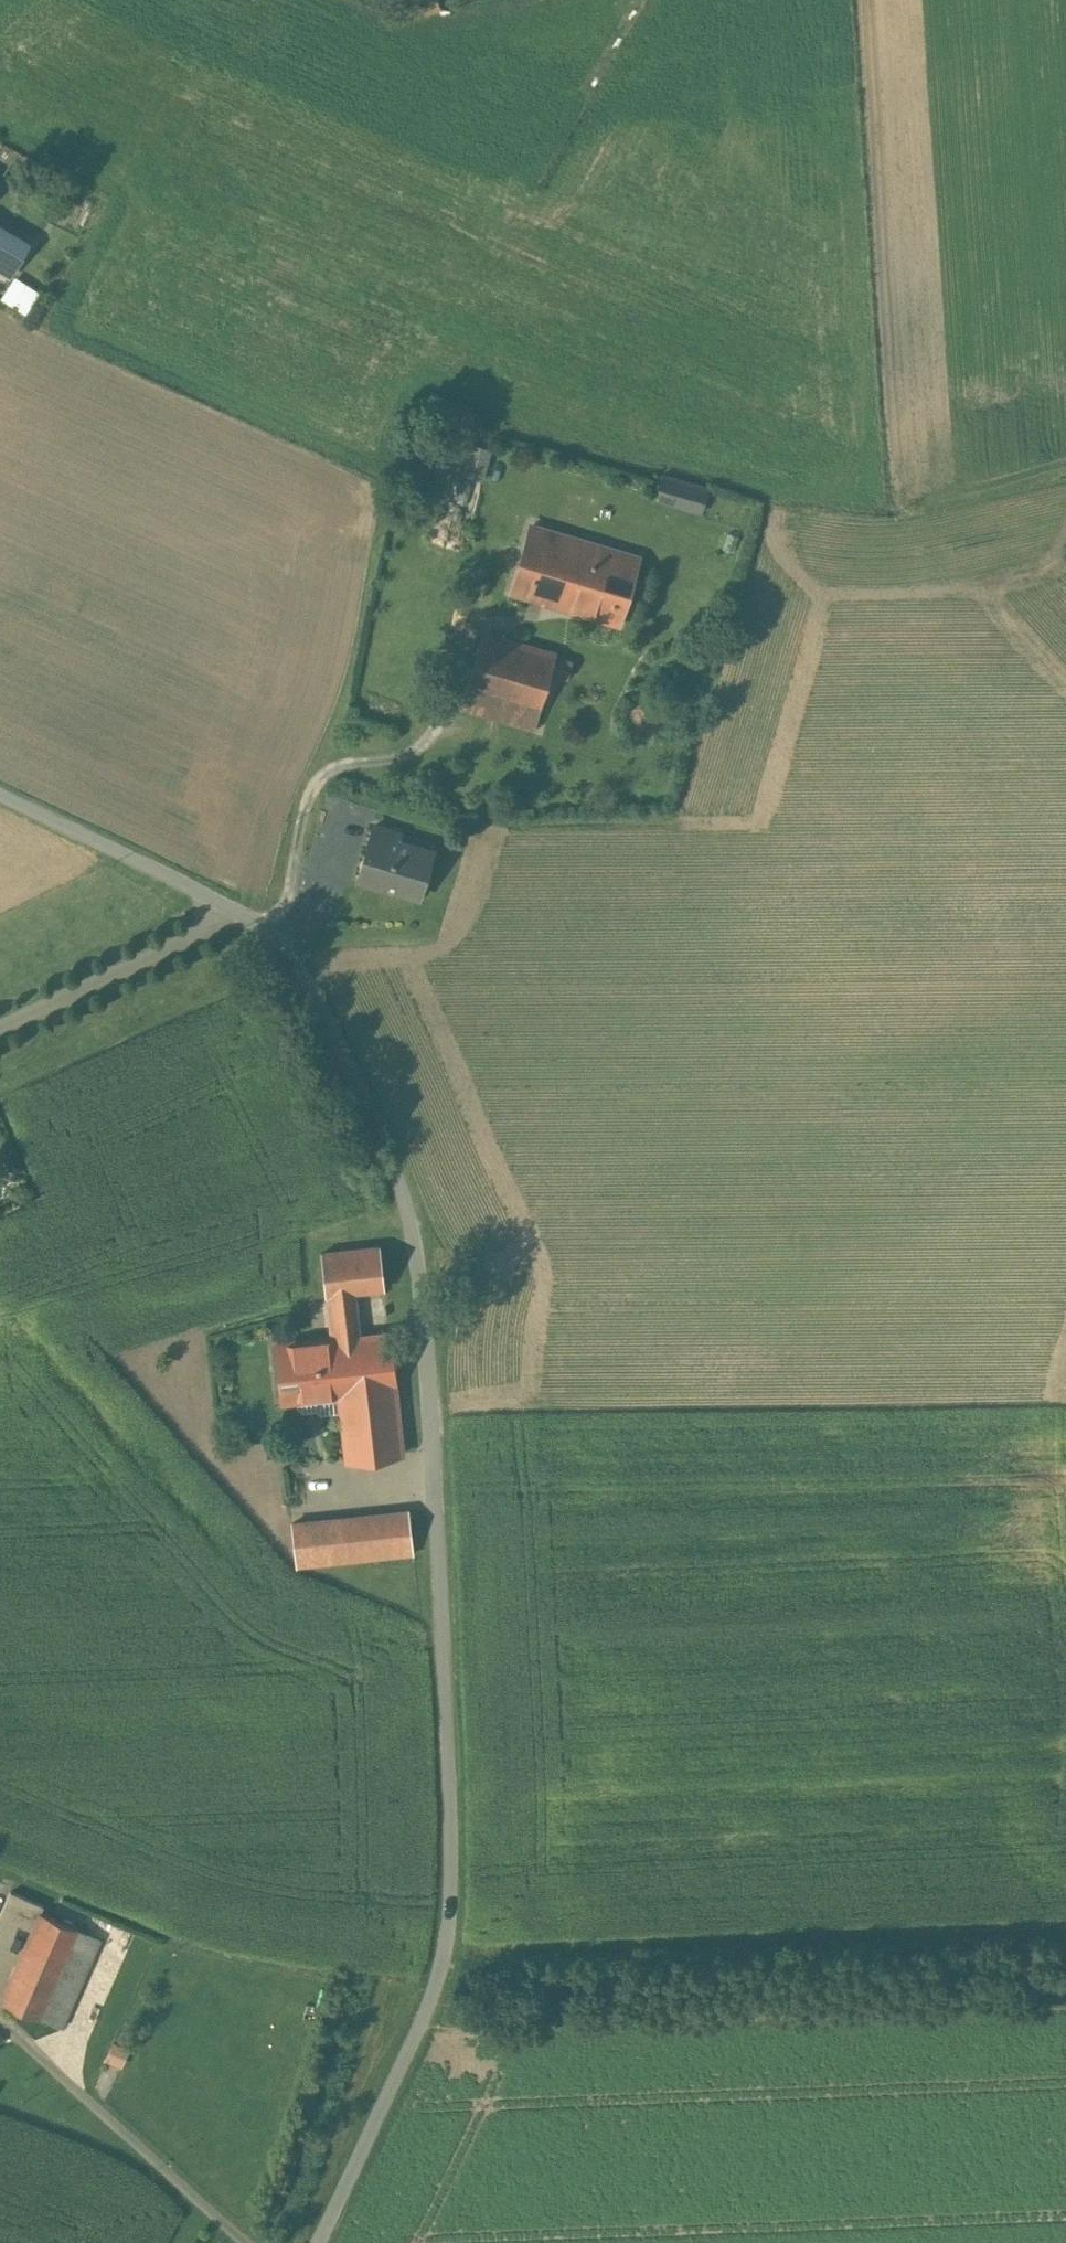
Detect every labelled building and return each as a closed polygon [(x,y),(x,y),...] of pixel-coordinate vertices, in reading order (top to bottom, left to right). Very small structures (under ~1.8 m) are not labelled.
[(0,226),(0,270),(8,275),(27,242),(0,226)] [(707,487),(662,473),(655,497),(700,511),(707,487)] [(591,544),(531,526),(512,590),(565,606),(571,588),(577,589),(591,544)] [(637,558),(591,544),(577,589),(571,588),(565,606),(618,621),(637,558)] [(555,653),(483,632),(462,703),(534,724),(555,653)] [(436,841),(369,825),(356,880),(421,896),(436,841)] [(379,1245),(321,1251),(326,1295),(355,1291),(384,1288),(379,1245)] [(389,1332),(359,1335),(355,1291),(330,1294),(335,1338),(333,1338),(338,1395),(346,1458),(402,1452),(389,1332)] [(333,1338),(277,1344),(282,1399),(338,1395),(333,1338)] [(408,1509),(363,1514),(366,1544),(368,1557),(413,1552),(408,1509)] [(363,1514),(292,1522),(295,1552),(366,1544),(363,1514)] [(366,1544),(295,1552),(296,1565),(368,1557),(366,1544)] [(0,1913),(0,1915),(7,1918),(17,1893),(10,1890),(0,1913)] [(43,1905),(17,1893),(7,1918),(33,1929),(40,1911),(43,1905)] [(82,1929),(40,1911),(33,1929),(2,2000),(43,2018),(82,1929)] [(82,1929),(43,2018),(61,2026),(100,1937),(82,1929)] [(40,2079),(37,2080),(35,2082),(34,2085),(35,2089),(37,2090),(37,2091),(39,2091),(41,2091),(43,2091),(44,2090),(45,2089),(47,2086),(46,2083),(46,2082),(45,2081),(43,2080),(40,2079)] [(36,2090),(34,2091),(33,2091),(31,2093),(31,2094),(30,2096),(30,2099),(31,2100),(33,2101),(34,2102),(36,2102),(38,2102),(39,2101),(40,2100),(41,2099),(42,2098),(42,2096),(41,2094),(41,2093),(40,2092),(39,2091),(37,2091),(37,2090),(36,2090)]
